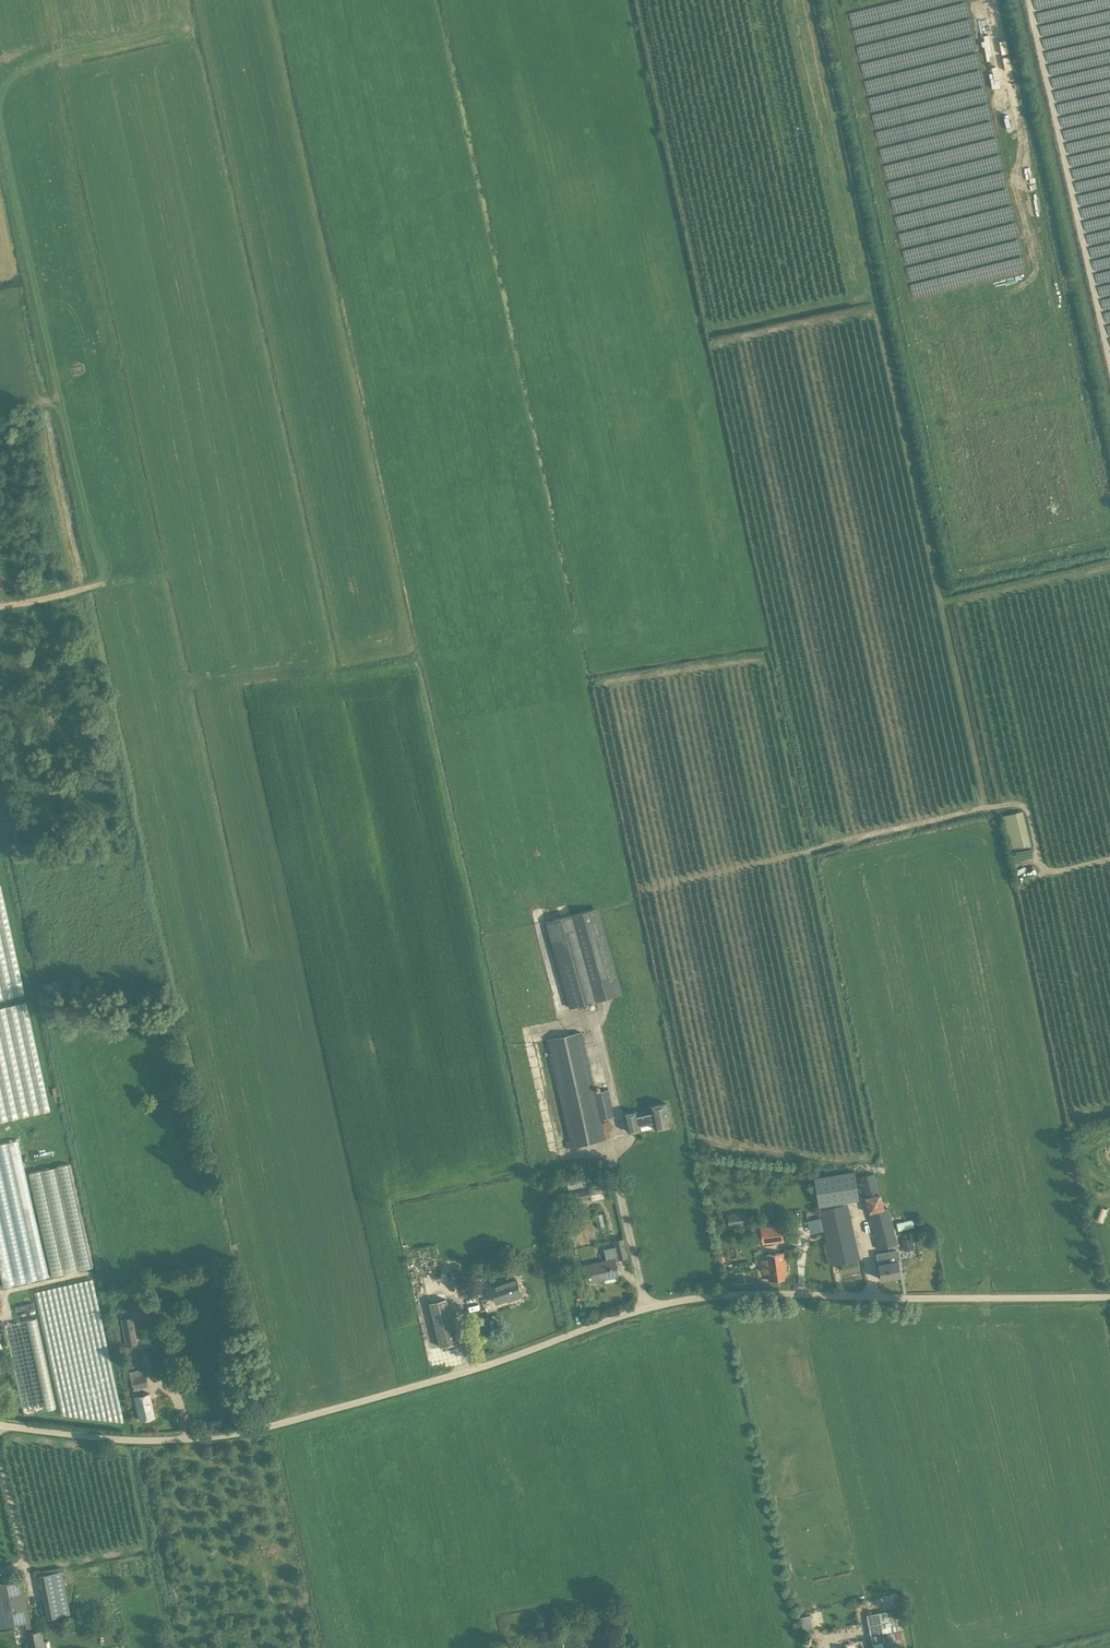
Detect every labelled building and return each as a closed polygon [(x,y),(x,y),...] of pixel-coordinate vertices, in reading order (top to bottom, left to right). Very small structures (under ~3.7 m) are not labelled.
[(1034,845),(1024,810),(1004,815),(1013,850),(1034,845)] [(24,994),(4,886),(0,887),(0,999),(24,994)] [(622,993),(598,907),(546,921),(570,1008),(622,993)] [(51,1113),(30,1001),(0,1007),(0,1123),(51,1113)] [(596,1092),(582,1031),(547,1039),(569,1141),(565,1142),(567,1148),(606,1139),(602,1120),(615,1116),(609,1089),(596,1092)] [(641,1130),(640,1124),(653,1121),(655,1129),(672,1126),(667,1102),(650,1106),(651,1110),(637,1113),(637,1111),(624,1114),(628,1132),(641,1130)] [(95,1268),(76,1163),(27,1172),(21,1140),(0,1144),(0,1218),(3,1218),(8,1249),(0,1250),(0,1269),(3,1285),(95,1268)] [(855,1171),(814,1177),(819,1205),(859,1199),(855,1171)] [(874,1173),(860,1177),(865,1197),(864,1197),(869,1213),(878,1249),(898,1244),(888,1207),(885,1208),(881,1193),(880,1193),(874,1173)] [(590,1189),(567,1194),(569,1200),(591,1196),(590,1189)] [(862,1260),(851,1202),(821,1208),(832,1265),(862,1260)] [(747,1224),(745,1211),(727,1214),(730,1227),(747,1224)] [(898,1229),(917,1227),(916,1219),(897,1221),(898,1229)] [(760,1226),(762,1244),(784,1241),(782,1223),(760,1226)] [(628,1257),(624,1237),(613,1240),(614,1246),(604,1249),(606,1259),(583,1264),(587,1282),(619,1276),(615,1260),(628,1257)] [(903,1251),(914,1249),(912,1238),(901,1240),(903,1251)] [(895,1250),(876,1254),(881,1279),(900,1275),(895,1250)] [(766,1259),(761,1259),(762,1273),(768,1272),(769,1280),(787,1278),(783,1252),(766,1254),(766,1259)] [(516,1277),(491,1286),(497,1302),(512,1297),(512,1299),(522,1296),(516,1277)] [(457,1343),(446,1299),(430,1303),(441,1347),(457,1343)] [(156,1304),(141,1307),(142,1316),(145,1315),(146,1321),(155,1320),(155,1314),(158,1314),(156,1304)] [(40,1317),(8,1323),(13,1348),(19,1347),(21,1355),(13,1356),(23,1414),(55,1408),(40,1317)] [(126,1345),(124,1345),(129,1368),(142,1366),(138,1343),(133,1317),(121,1319),(126,1345)] [(129,1371),(133,1390),(148,1387),(145,1368),(129,1371)] [(150,1393),(135,1396),(140,1420),(155,1416),(150,1393)] [(39,1575),(48,1618),(71,1613),(62,1571),(39,1575)] [(24,1623),(29,1647),(51,1647),(49,1639),(43,1640),(41,1630),(33,1631),(23,1580),(1,1584),(0,1584),(0,1628),(24,1623)] [(869,1625),(873,1647),(887,1647),(906,1645),(903,1629),(899,1609),(867,1615),(868,1619),(869,1625)] [(803,1631),(809,1630),(813,1629),(811,1615),(801,1617),(803,1631)]
